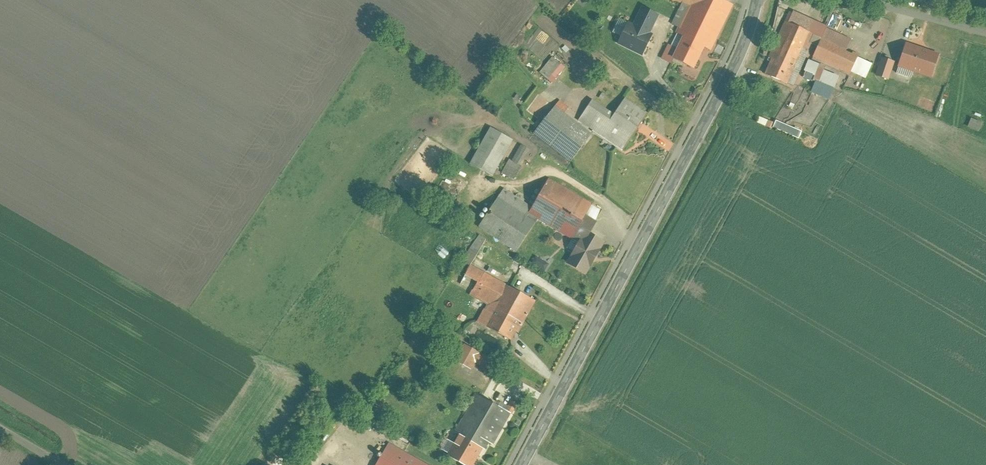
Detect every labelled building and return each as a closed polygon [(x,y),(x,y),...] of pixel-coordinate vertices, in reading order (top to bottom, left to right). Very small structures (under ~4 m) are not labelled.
[(675,33),(677,34),(684,37),(704,47),(710,51),(733,6),(721,0),(673,0),(682,5),(672,25),(678,28),(675,33)] [(628,24),(618,43),(643,56),(653,36),(648,34),(657,16),(642,8),(633,26),(628,24)] [(791,9),(769,56),(773,58),(794,68),(804,48),(808,50),(809,50),(812,44),(818,46),(813,57),(856,77),(865,58),(852,52),(851,54),(846,51),(851,39),(827,27),(828,26),(791,9)] [(671,47),(678,50),(684,37),(677,34),(671,47)] [(693,68),(704,47),(684,37),(678,50),(673,58),(693,68)] [(673,58),(678,50),(671,47),(668,45),(661,59),(671,64),(673,58)] [(906,45),(897,74),(913,79),(915,72),(932,77),(939,55),(906,45)] [(808,50),(804,48),(794,68),(787,84),(792,87),(797,78),(795,77),(808,50)] [(541,73),(554,83),(568,67),(555,56),(541,73)] [(787,84),(794,68),(773,58),(765,74),(787,84)] [(882,58),(876,75),(888,79),(894,62),(882,58)] [(810,62),(803,78),(816,84),(811,94),(829,102),(840,78),(824,71),(825,68),(810,62)] [(592,100),(579,121),(622,150),(647,114),(625,99),(614,115),(592,100)] [(559,101),(533,134),(570,163),(592,135),(564,113),(568,108),(559,101)] [(759,117),(756,123),(771,129),(774,123),(759,117)] [(971,119),(968,126),(979,131),(982,123),(971,119)] [(777,120),(773,128),(799,139),(802,131),(777,120)] [(468,165),(490,178),(512,140),(490,127),(468,165)] [(509,159),(501,173),(513,180),(522,166),(519,164),(528,149),(521,145),(511,161),(509,159)] [(502,190),(479,226),(518,251),(539,219),(572,241),(567,249),(574,254),(567,263),(583,273),(602,243),(588,234),(603,211),(551,177),(531,208),(502,190)] [(470,266),(486,240),(478,235),(462,261),(470,266)] [(539,256),(535,263),(548,271),(552,264),(539,256)] [(465,276),(479,283),(484,273),(471,266),(465,276)] [(487,305),(477,323),(511,341),(516,331),(519,333),(536,301),(484,273),(479,283),(472,297),(487,305)] [(493,362),(465,346),(457,360),(471,368),(475,360),(489,368),(493,362)] [(455,433),(460,436),(483,449),(485,450),(489,442),(493,444),(510,413),(506,411),(498,407),(477,394),(455,433)] [(509,407),(506,411),(510,413),(512,414),(518,404),(512,401),(509,407)] [(498,407),(506,411),(509,407),(501,402),(498,407)] [(448,456),(463,464),(474,464),(483,449),(460,436),(455,444),(449,455),(448,456)] [(449,455),(455,444),(444,438),(438,449),(449,455)] [(390,443),(377,464),(428,464),(390,443)]
